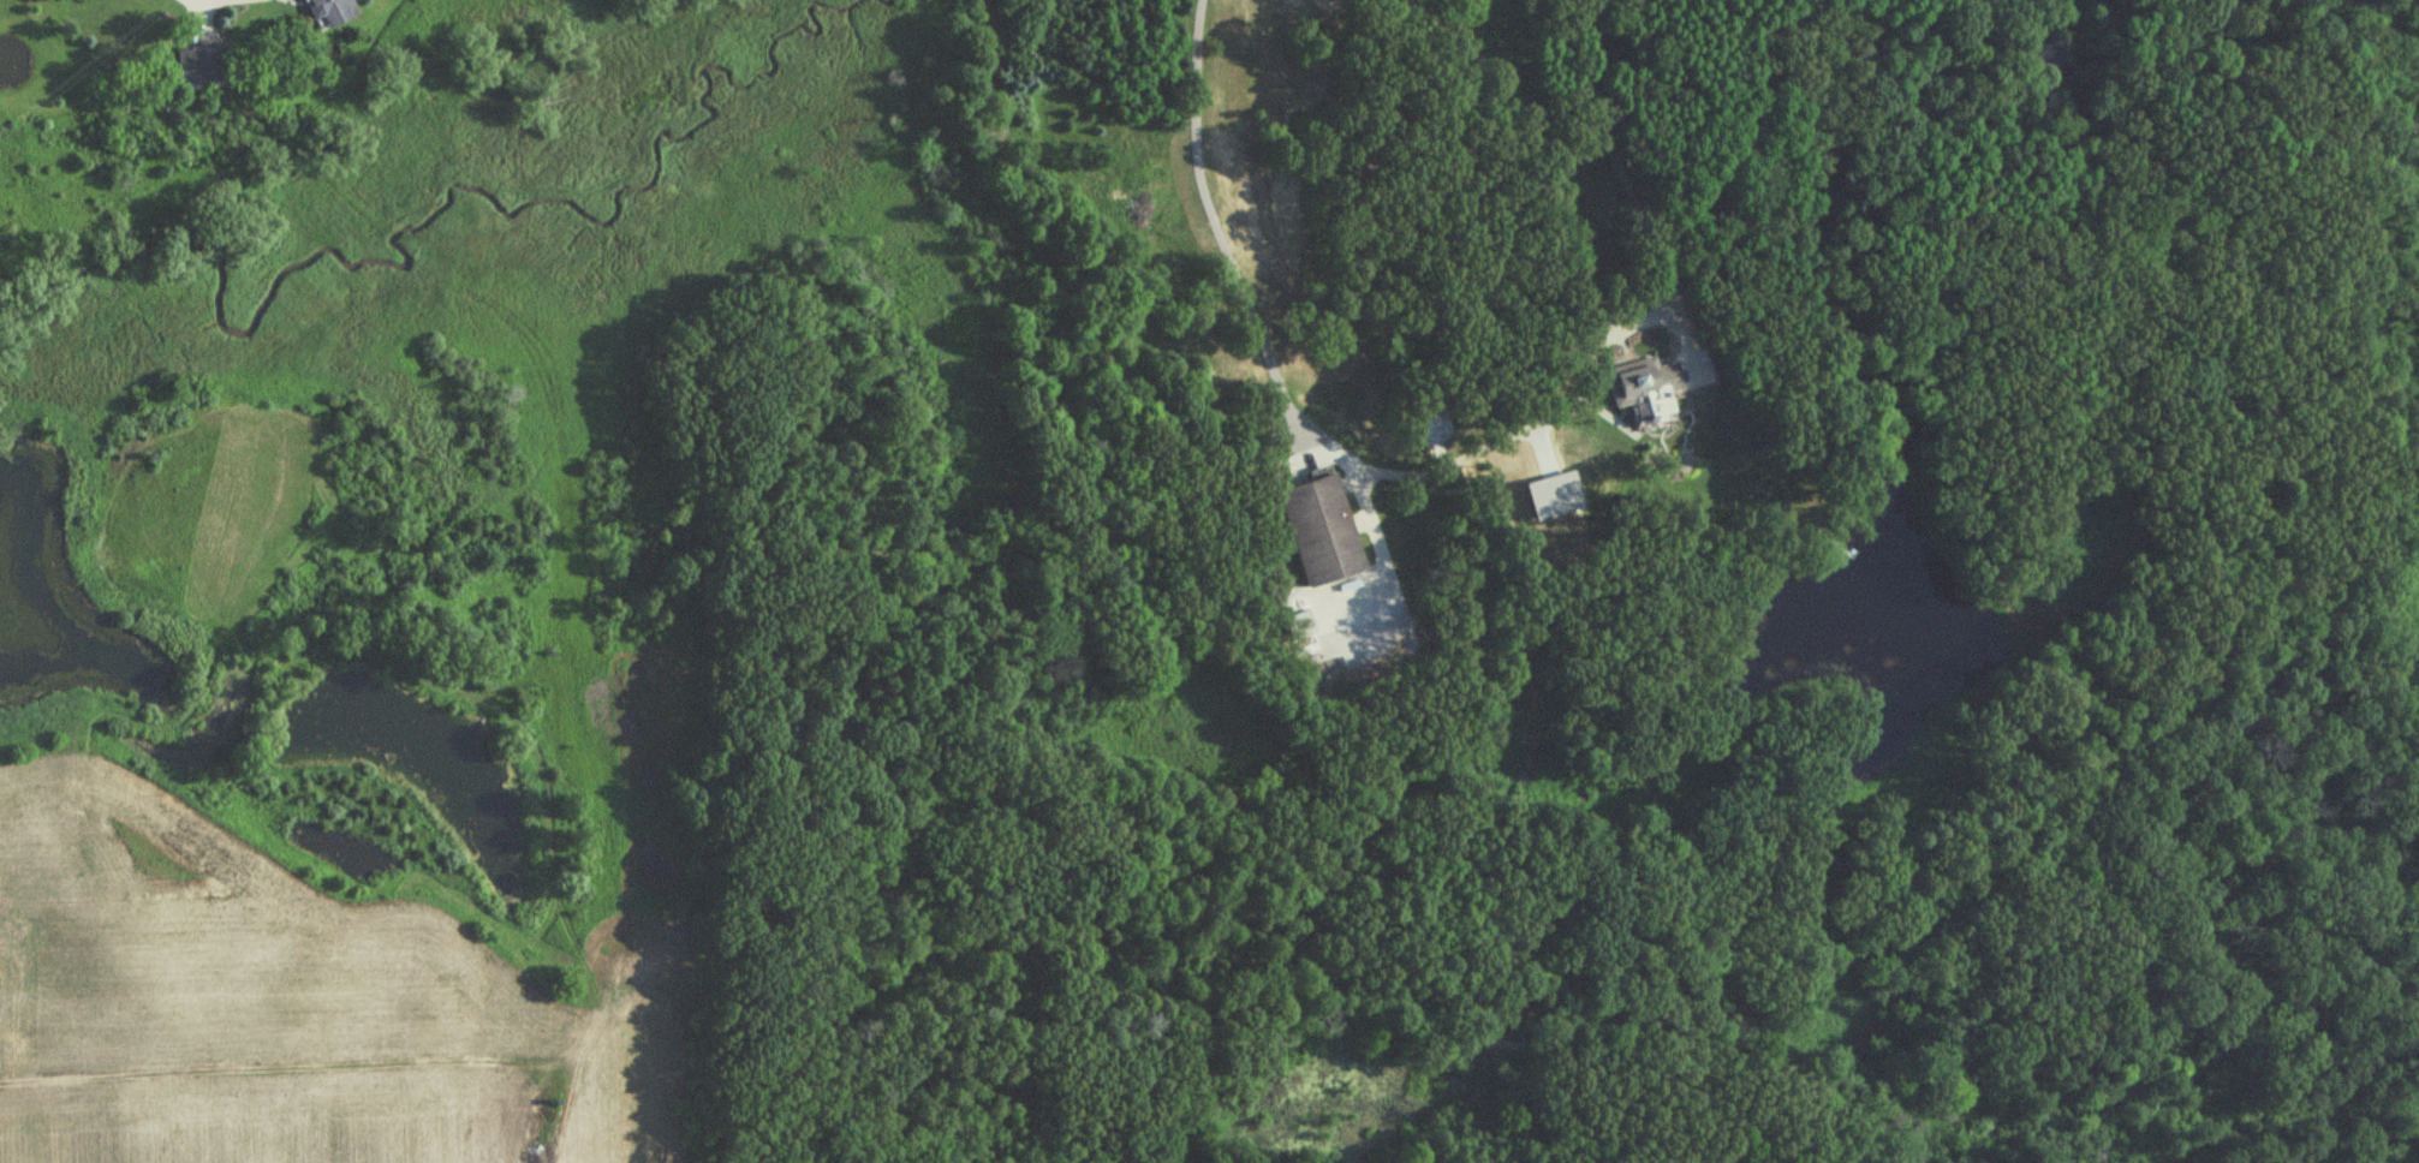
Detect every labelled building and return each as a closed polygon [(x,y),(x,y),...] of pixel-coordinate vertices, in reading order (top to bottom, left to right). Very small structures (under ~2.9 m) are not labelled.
[(320,34),(359,18),(352,0),(307,0),(320,34)] [(234,83),(233,50),(177,53),(179,85),(234,83)] [(1608,370),(1615,410),(1638,405),(1643,429),(1669,424),(1666,408),(1675,406),(1674,395),(1687,392),(1681,365),(1661,369),(1658,359),(1608,370)] [(1410,417),(1419,447),(1449,436),(1438,406),(1410,417)] [(1306,591),(1366,575),(1336,466),(1310,473),(1313,484),(1279,494),(1306,591)]
